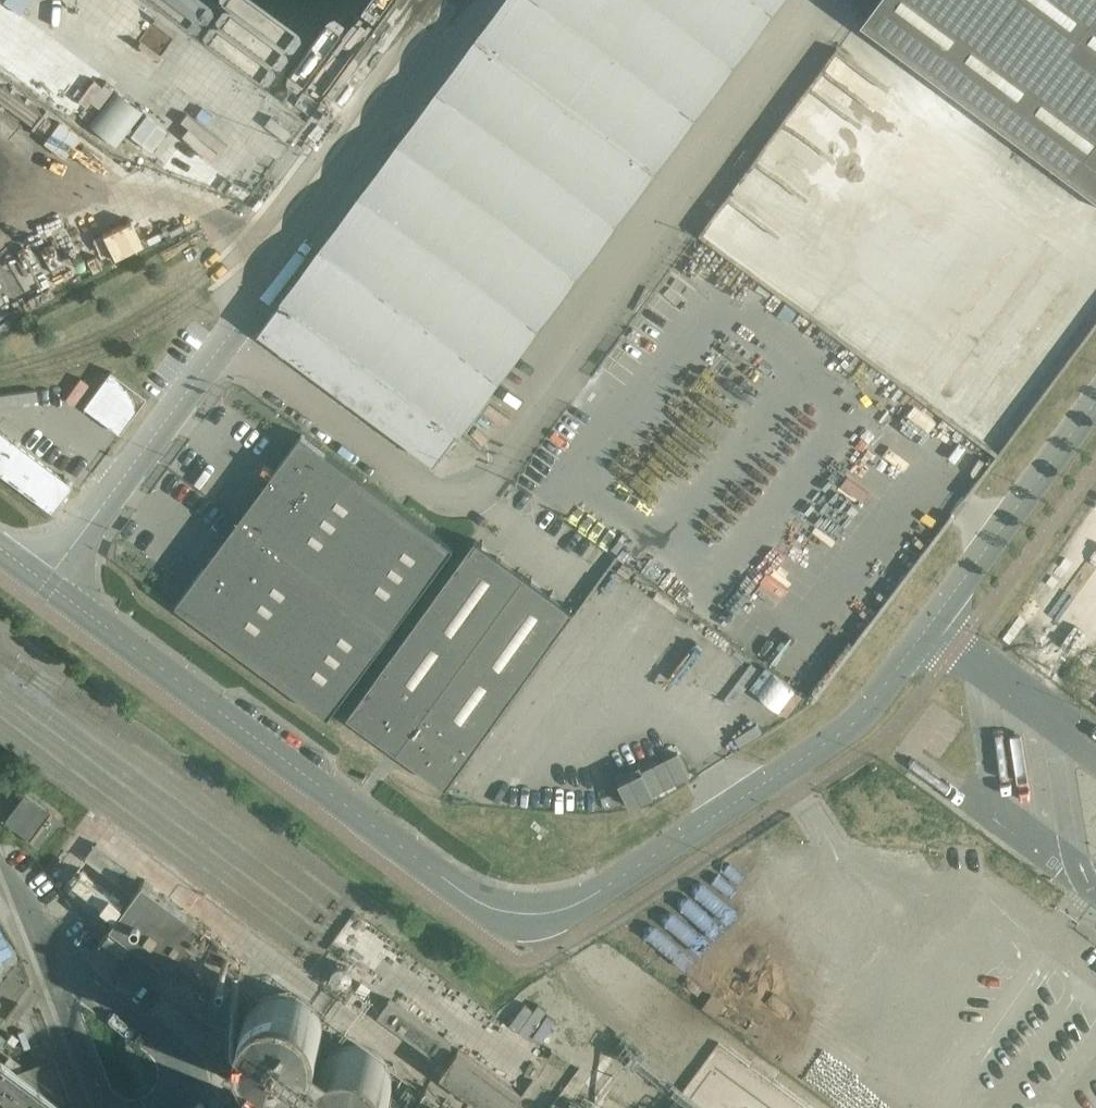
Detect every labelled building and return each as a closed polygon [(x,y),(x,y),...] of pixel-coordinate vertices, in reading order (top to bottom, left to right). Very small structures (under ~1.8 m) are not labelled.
[(501,4),(486,25),(477,37),(461,58),(421,112),(388,157),(382,165),(349,209),(306,267),(282,299),(364,360),(378,370),(459,430),(481,401),(521,347),(560,295),(598,244),(637,192),(677,138),(714,88),(755,32),(779,0),(505,0),(501,4)] [(862,19),(1095,193),(1095,0),(876,0),(862,19)] [(103,104),(118,83),(88,62),(73,83),(103,104)] [(136,106),(115,90),(89,125),(116,144),(141,110),(136,106)] [(165,128),(145,113),(130,134),(150,149),(165,128)] [(187,119),(181,127),(220,156),(226,148),(187,119)] [(273,120),(266,129),(286,143),(292,135),(273,120)] [(187,132),(180,142),(213,166),(220,157),(187,132)] [(123,253),(142,244),(130,220),(111,229),(123,253)] [(735,281),(712,264),(697,285),(720,302),(735,281)] [(332,386),(340,391),(358,367),(364,360),(282,299),(259,331),(258,332),(260,333),(260,332),(267,337),(283,349),(300,361),(332,386)] [(378,370),(364,360),(340,391),(354,402),(378,370)] [(119,433),(146,397),(110,370),(98,386),(83,407),(119,433)] [(360,394),(354,402),(355,402),(362,408),(379,420),(394,432),(413,445),(417,449),(435,462),(434,462),(435,463),(456,434),(459,431),(378,370),(360,394)] [(94,385),(86,379),(71,400),(79,406),(94,385)] [(30,390),(0,394),(0,405),(31,400),(30,390)] [(72,485),(0,431),(0,474),(52,512),(69,489),(72,485)] [(391,631),(454,546),(387,496),(320,447),(302,433),(286,455),(270,476),(254,497),(239,519),(391,631)] [(464,443),(456,454),(465,461),(473,450),(464,443)] [(186,483),(181,490),(192,498),(197,491),(186,483)] [(200,493),(188,510),(208,524),(220,508),(200,493)] [(391,631),(239,519),(207,561),(191,583),(176,603),(195,617),(261,666),(329,715),(333,710),(391,631)] [(394,755),(525,575),(512,566),(500,557),(487,548),(475,539),(348,715),(388,744),(386,747),(384,746),(384,747),(389,750),(394,755)] [(561,628),(574,610),(562,602),(549,593),(537,584),(525,575),(394,755),(400,759),(405,762),(406,761),(404,760),(406,758),(446,787),(561,628)] [(763,607),(779,587),(766,577),(750,597),(763,607)] [(791,714),(808,692),(769,663),(753,685),(791,714)] [(678,754),(619,783),(630,805),(689,775),(678,754)] [(38,845),(59,818),(23,792),(19,799),(13,806),(9,813),(4,820),(32,841),(38,845)] [(138,874),(96,843),(85,858),(127,888),(138,874)] [(186,944),(203,922),(145,879),(112,924),(102,937),(130,958),(142,967),(151,973),(160,980),(175,959),(186,944)] [(215,966),(186,944),(175,959),(204,981),(215,966)] [(352,973),(352,972),(351,970),(350,969),(349,967),(347,966),(346,966),(344,965),(342,965),(340,965),(339,966),(336,967),(335,968),(334,969),(333,971),(332,972),(332,974),(332,976),(332,978),(332,979),(333,980),(334,982),(335,983),(336,984),(338,985),(340,986),(342,986),(344,986),(346,985),(348,984),(349,983),(351,981),(352,979),(353,977),(353,976),(353,975),(352,973)] [(320,1019),(319,1016),(318,1014),(316,1011),(314,1008),(312,1006),(310,1003),(307,1001),(305,999),(302,998),(299,996),(296,995),(293,994),(289,994),(286,993),(281,993),(278,994),(275,994),(272,995),(269,996),(266,998),(263,999),(260,1001),(258,1003),(254,1007),(252,1009),(251,1012),(249,1015),(248,1018),(247,1021),(245,1026),(245,1029),(245,1032),(245,1035),(245,1037),(246,1040),(247,1043),(248,1046),(248,1048),(250,1051),(252,1053),(254,1056),(255,1057),(257,1060),(261,1063),(265,1066),(268,1067),(271,1068),(275,1070),(279,1070),(284,1070),(288,1070),(293,1069),(298,1068),(301,1066),(304,1065),(308,1062),(310,1060),(314,1056),(315,1054),(316,1052),(317,1051),(319,1048),(320,1045),(321,1042),(321,1040),(322,1039),(322,1035),(322,1032),(322,1029),(322,1026),(321,1024),(321,1022),(320,1019)] [(716,1015),(725,1004),(712,994),(703,1006),(716,1015)] [(452,1043),(390,998),(379,1014),(441,1059),(452,1043)] [(392,1082),(392,1077),(391,1074),(390,1071),(389,1068),(388,1065),(386,1062),(383,1058),(381,1056),(379,1053),(375,1051),(371,1048),(368,1047),(365,1046),(360,1045),(357,1044),(353,1044),(350,1044),(345,1045),(342,1046),(339,1047),(336,1049),(332,1051),(329,1053),(327,1055),(325,1058),(323,1060),(320,1065),(319,1068),(318,1071),(317,1072),(317,1075),(316,1079),(316,1082),(316,1085),(316,1087),(317,1090),(317,1093),(318,1096),(319,1098),(320,1101),(323,1105),(325,1107),(326,1107),(382,1107),(384,1106),(386,1104),(387,1101),(388,1099),(389,1096),(390,1093),(392,1089),(392,1085),(392,1082)] [(459,1048),(442,1072),(491,1107),(519,1107),(515,1105),(523,1095),(459,1048)] [(0,1059),(0,1107),(66,1107),(0,1059)] [(451,1100),(449,1104),(427,1087),(411,1107),(461,1107),(451,1100)]
